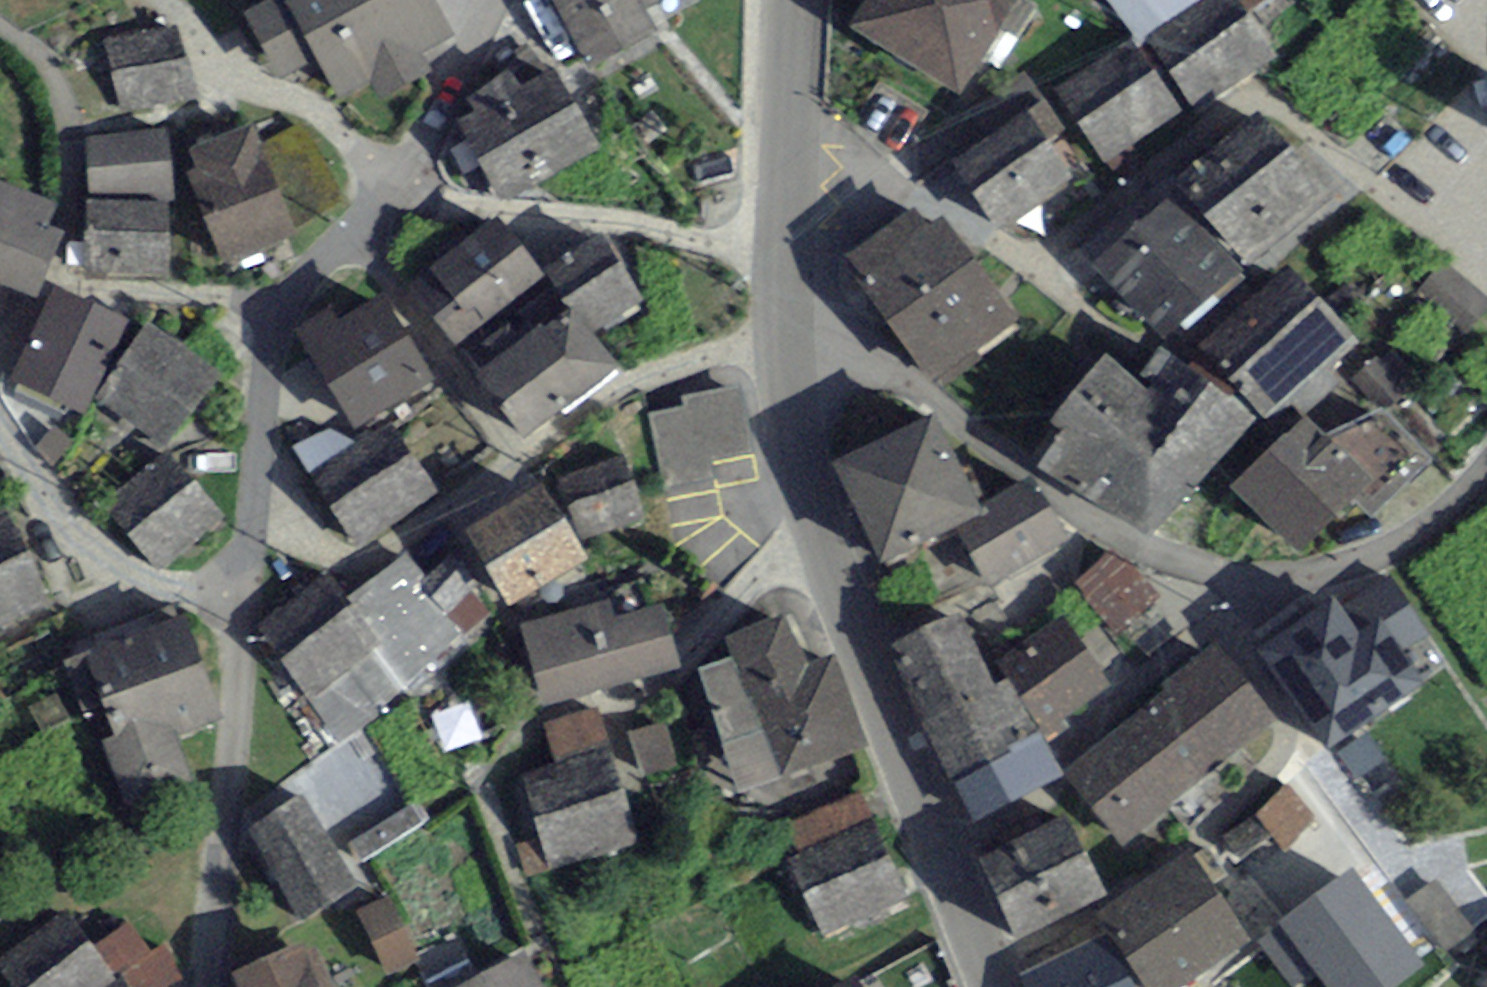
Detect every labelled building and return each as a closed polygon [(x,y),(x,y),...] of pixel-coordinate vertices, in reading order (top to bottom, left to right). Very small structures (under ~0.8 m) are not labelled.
[(253,20),(281,72),(319,52),(341,93),(373,76),(384,97),(425,75),(413,54),(445,37),(425,0),(290,0),(253,20)] [(652,33),(639,5),(648,0),(560,0),(590,63),(652,33)] [(853,39),(961,104),(1022,3),(1017,0),(876,0),(853,39)] [(1201,122),(1284,61),(1239,0),(1112,0),(1201,122)] [(171,32),(108,43),(119,107),(182,97),(171,32)] [(1105,164),(1181,118),(1135,44),(1059,90),(1105,164)] [(463,130),(501,196),(587,146),(549,81),(463,130)] [(1030,123),(961,167),(997,224),(1067,180),(1030,123)] [(1261,130),(1187,191),(1247,263),(1320,203),(1261,130)] [(225,257),(287,235),(250,134),(194,154),(202,175),(195,177),(225,257)] [(92,141),(92,208),(160,208),(168,208),(168,142),(92,141)] [(30,293),(52,237),(38,231),(45,213),(0,195),(0,281),(30,293)] [(160,208),(92,208),(91,277),(160,277),(160,208)] [(1168,209),(1102,271),(1167,340),(1233,278),(1168,209)] [(856,266),(936,380),(1013,326),(944,229),(929,240),(916,223),(856,266)] [(497,228),(416,290),(458,344),(539,282),(497,228)] [(544,281),(571,316),(592,343),(642,305),(595,243),(544,281)] [(1446,269),(1425,292),(1466,329),(1486,306),(1446,269)] [(1286,279),(1205,349),(1263,416),(1344,345),(1286,279)] [(60,299),(22,383),(83,410),(121,326),(60,299)] [(355,424),(423,381),(377,308),(338,332),(329,319),(300,337),(355,424)] [(482,384),(522,437),(612,369),(592,343),(571,316),(482,384)] [(212,380),(148,334),(103,398),(166,443),(212,380)] [(1075,442),(1057,464),(1143,535),(1236,423),(1169,367),(1142,400),(1110,373),(1062,431),(1075,442)] [(688,410),(652,416),(665,488),(710,479),(707,460),(746,453),(735,392),(686,401),(688,410)] [(1303,426),(1238,490),(1304,557),(1351,512),(1371,532),(1435,470),(1384,418),(1323,447),(1303,426)] [(932,427),(838,470),(880,562),(956,527),(974,519),(932,427)] [(357,540),(430,489),(399,445),(326,496),(357,540)] [(166,462),(114,507),(161,563),(214,519),(166,462)] [(623,468),(567,487),(584,538),(640,520),(623,468)] [(1028,490),(974,519),(956,527),(986,584),(1058,546),(1028,490)] [(541,495),(473,536),(514,603),(582,562),(541,495)] [(45,605),(2,520),(0,521),(0,628),(45,605)] [(1160,602),(1114,551),(1072,589),(1118,639),(1160,602)] [(348,606),(403,683),(461,642),(442,617),(472,595),(451,566),(421,587),(405,565),(348,606)] [(1366,625),(1401,613),(1412,644),(1429,637),(1406,575),(1355,593),(1366,625)] [(332,733),(403,683),(348,606),(332,584),(261,634),(332,733)] [(522,628),(539,696),(668,663),(654,609),(602,622),(599,608),(522,628)] [(1334,610),(1272,652),(1332,741),(1415,685),(1380,633),(1359,647),(1334,610)] [(731,647),(787,782),(861,751),(825,667),(810,673),(789,623),(731,647)] [(127,803),(188,782),(171,734),(211,720),(177,624),(92,654),(123,742),(107,747),(127,803)] [(960,624),(897,652),(953,779),(1029,745),(1002,684),(989,690),(960,624)] [(1005,665),(1048,734),(1111,695),(1068,626),(1005,665)] [(1071,778),(1122,841),(1268,722),(1217,660),(1071,778)] [(518,680),(488,704),(505,726),(536,702),(518,680)] [(562,768),(526,778),(548,863),(627,843),(596,725),(554,736),(562,768)] [(664,725),(630,736),(644,779),(678,767),(664,725)] [(1039,746),(954,791),(977,835),(1063,789),(1039,746)] [(255,831),(303,920),(351,894),(304,805),(255,831)] [(352,841),(363,858),(420,824),(409,806),(352,841)] [(871,827),(800,858),(831,930),(903,898),(871,827)] [(1064,827),(988,866),(1024,937),(1100,898),(1064,827)] [(1156,986),(1179,986),(1244,944),(1193,867),(1112,921),(1156,986)] [(378,909),(390,972),(422,966),(410,903),(378,909)] [(16,986),(107,986),(113,983),(70,921),(3,967),(16,986)] [(1038,986),(1124,986),(1106,953),(1038,986)] [(303,955),(240,982),(243,986),(317,986),(303,955)] [(523,962),(478,986),(537,986),(523,962)] [(107,986),(124,986),(119,979),(113,983),(107,986)]
